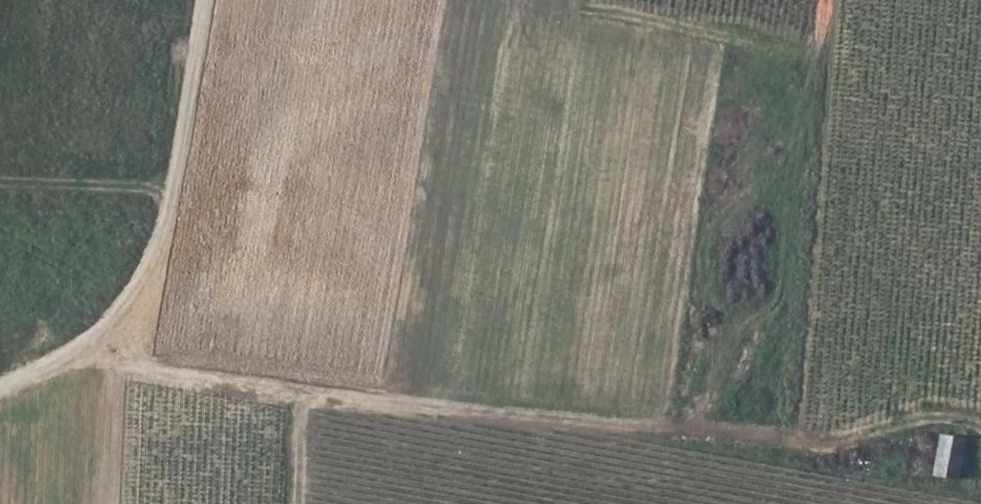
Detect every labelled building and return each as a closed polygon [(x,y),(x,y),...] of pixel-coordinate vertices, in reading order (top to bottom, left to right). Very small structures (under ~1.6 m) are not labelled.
[(938,475),(960,478),(964,439),(943,436),(938,475)]
